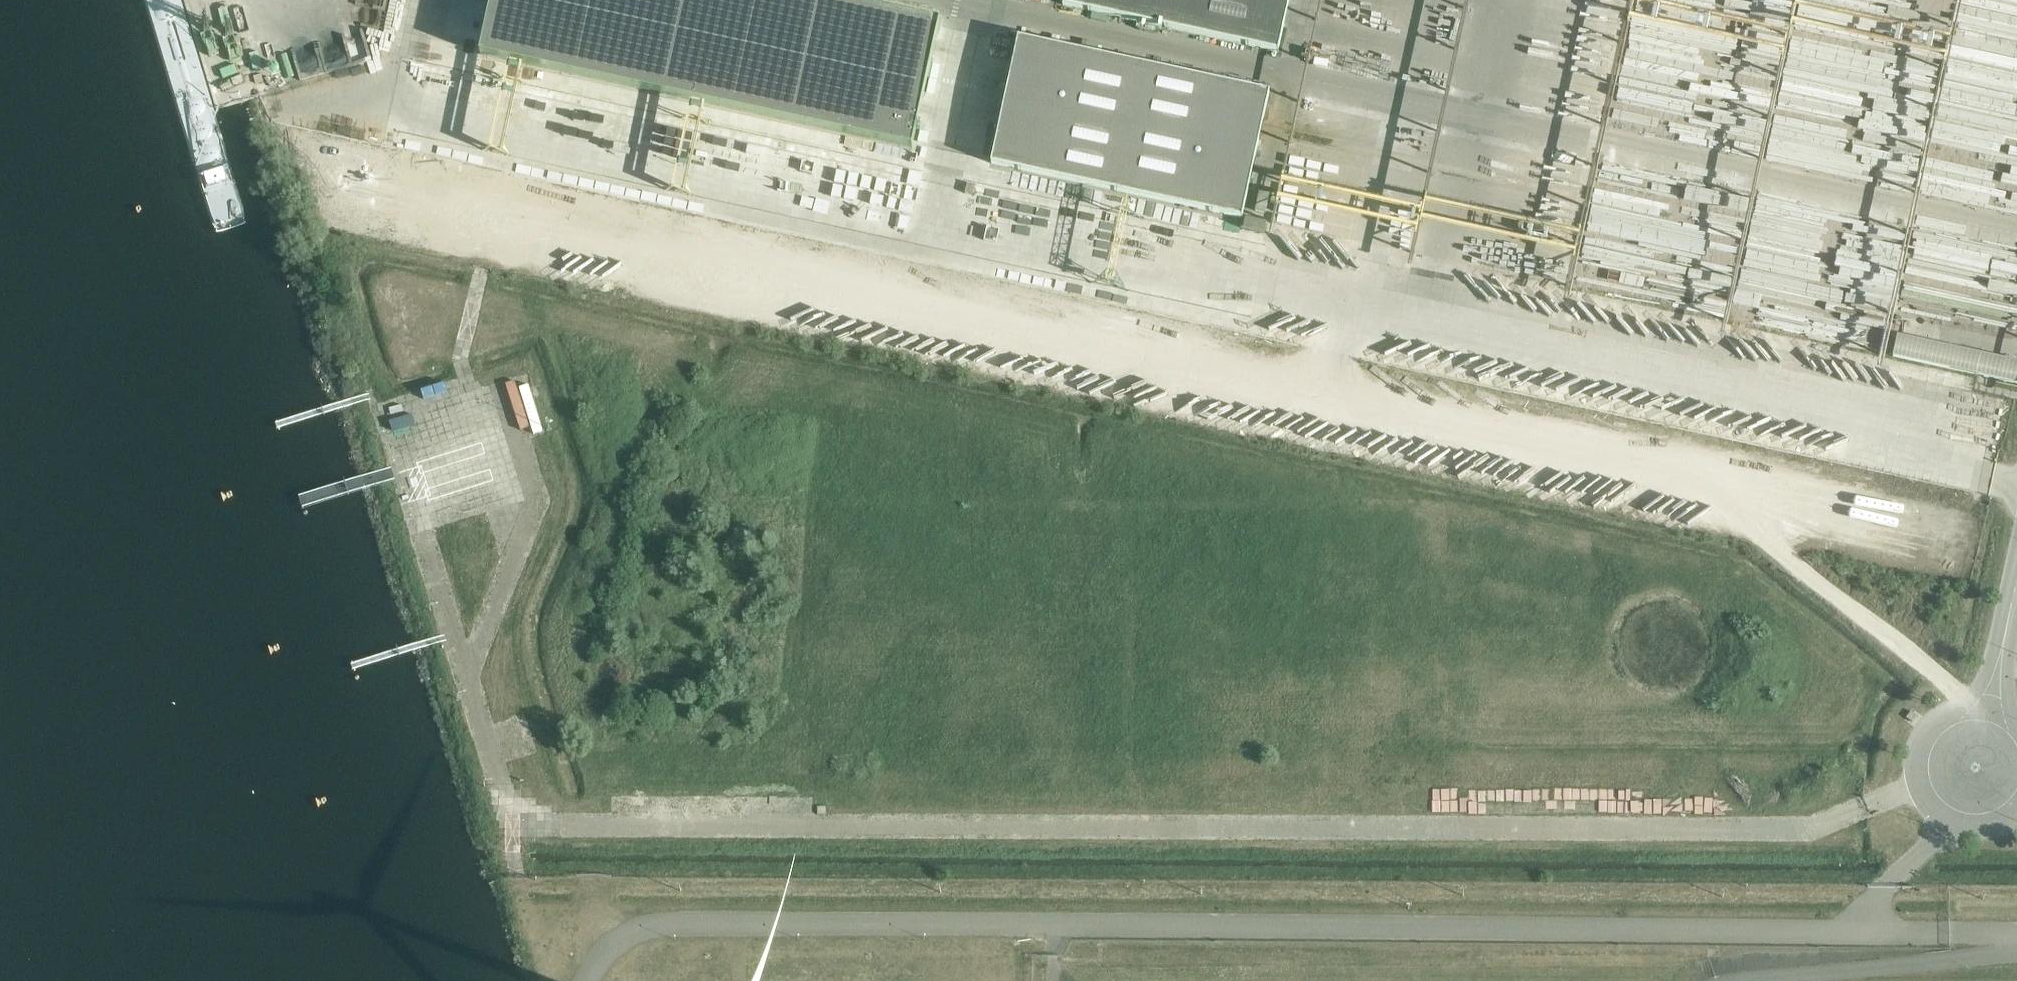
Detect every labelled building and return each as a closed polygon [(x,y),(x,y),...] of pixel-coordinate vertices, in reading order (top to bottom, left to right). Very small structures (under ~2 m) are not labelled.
[(844,0),(492,0),(480,55),(912,149),(940,21),(844,0)] [(1062,5),(1278,52),(1289,0),(1063,0),(1062,5)] [(1242,218),(1270,92),(1018,37),(991,164),(1242,218)] [(1265,213),(1270,192),(1259,190),(1255,211),(1265,213)] [(1933,335),(1935,323),(1902,316),(1899,328),(1933,335)] [(1897,336),(1892,357),(2016,384),(2016,361),(1897,336)] [(1127,788),(1127,798),(1135,799),(1135,788),(1127,788)]
